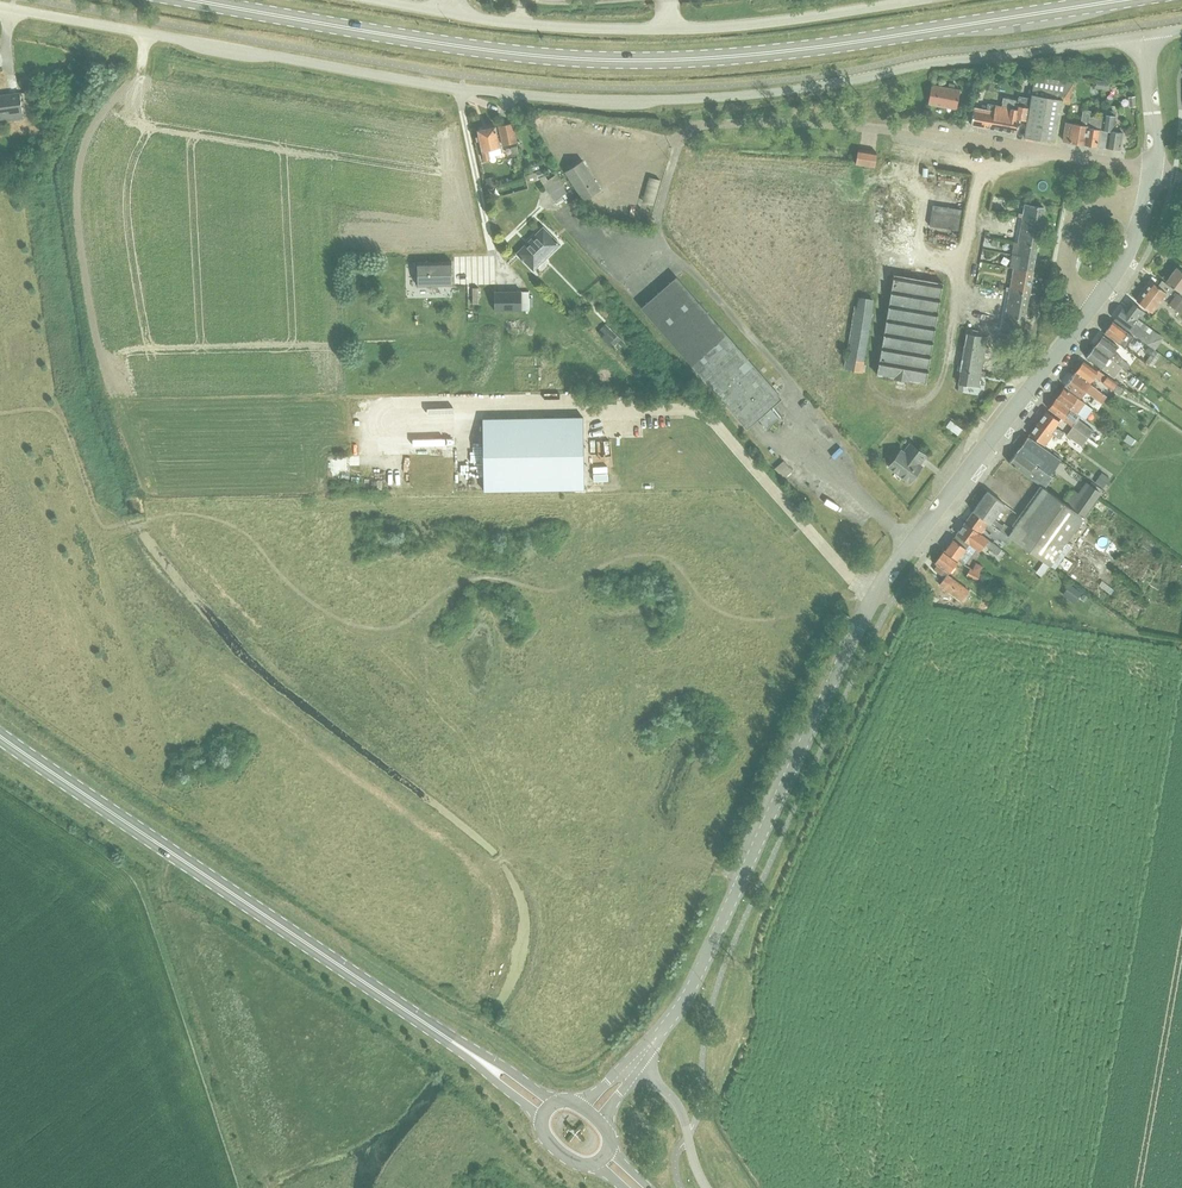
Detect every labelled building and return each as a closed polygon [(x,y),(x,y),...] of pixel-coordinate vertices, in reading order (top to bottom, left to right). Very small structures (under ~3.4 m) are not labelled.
[(956,108),(960,90),(954,89),(954,84),(948,83),(948,87),(936,85),(938,77),(933,76),(928,103),(956,108)] [(984,88),(992,91),(997,79),(989,76),(984,88)] [(1024,136),(1026,137),(1055,142),(1055,139),(1062,100),(1065,81),(1034,76),(1031,94),(1024,136)] [(0,95),(0,119),(0,120),(23,117),(20,92),(0,95)] [(1026,120),(1029,98),(1019,96),(1018,101),(1003,98),(1001,106),(987,103),(986,109),(973,107),(970,124),(1017,132),(1019,119),(1026,120)] [(1084,144),(1088,117),(1089,111),(1083,110),(1081,121),(1083,121),(1082,124),(1065,122),(1062,140),(1084,144)] [(1103,119),(1101,129),(1108,130),(1105,147),(1120,149),(1122,132),(1113,131),(1115,115),(1115,112),(1104,110),(1104,114),(1103,119)] [(1103,119),(1088,117),(1084,144),(1097,146),(1099,129),(1101,129),(1103,119)] [(513,122),(498,125),(502,145),(517,141),(513,122)] [(489,156),(501,153),(495,126),(477,129),(478,136),(476,136),(477,140),(479,139),(483,160),(490,158),(489,156)] [(1099,129),(1097,146),(1105,147),(1107,130),(1101,129),(1099,129)] [(858,149),(855,164),(863,165),(874,167),(876,152),(858,149)] [(583,200),(600,189),(582,160),(565,171),(583,200)] [(544,175),(538,177),(542,182),(545,188),(558,180),(554,174),(547,179),(544,175)] [(493,175),(484,177),(487,188),(496,186),(493,175)] [(561,196),(566,193),(558,180),(545,188),(553,201),(555,200),(561,196)] [(1041,220),(1043,207),(1024,204),(1022,214),(1019,213),(1018,216),(1041,220)] [(1018,216),(1016,228),(1039,232),(1041,220),(1018,216)] [(533,270),(559,244),(543,227),(528,241),(530,244),(519,255),(533,270)] [(1016,228),(1014,242),(1036,246),(1037,246),(1039,233),(1039,232),(1016,228)] [(1034,258),(1036,246),(1014,242),(1013,245),(1017,245),(1015,255),(1034,258)] [(1034,258),(1015,255),(1012,254),(1010,267),(1013,267),(1032,271),(1034,258)] [(438,262),(417,262),(417,286),(452,285),(451,261),(438,262)] [(375,269),(377,279),(390,276),(388,266),(375,269)] [(1005,290),(1028,294),(1029,294),(1033,271),(1032,271),(1013,267),(1009,287),(1006,287),(1005,290)] [(1165,281),(1180,292),(1179,293),(1181,295),(1181,271),(1176,267),(1165,281)] [(943,283),(902,276),(893,274),(876,374),(893,377),(893,378),(908,381),(908,379),(925,382),(943,283)] [(768,405),(779,395),(676,276),(641,307),(744,425),(755,415),(766,428),(779,417),(768,405)] [(1157,285),(1151,281),(1136,300),(1151,312),(1166,292),(1168,294),(1173,288),(1161,279),(1157,285)] [(1005,290),(1003,302),(1026,306),(1028,294),(1005,290)] [(527,310),(527,291),(494,291),(494,310),(527,310)] [(1168,304),(1180,313),(1181,310),(1181,297),(1176,293),(1168,304)] [(860,371),(872,299),(857,297),(846,369),(860,371)] [(1133,322),(1142,310),(1130,301),(1124,309),(1122,308),(1113,319),(1146,343),(1151,335),(1133,322)] [(1003,302),(1001,315),(1024,319),(1026,306),(1003,302)] [(1001,315),(999,328),(1022,332),(1024,319),(1001,315)] [(1133,336),(1127,332),(1112,321),(1104,332),(1125,348),(1133,336)] [(606,323),(597,331),(609,343),(618,334),(606,323)] [(967,333),(965,346),(988,350),(988,347),(985,347),(987,337),(967,333)] [(1094,346),(1122,366),(1125,369),(1129,365),(1121,359),(1122,357),(1113,351),(1117,346),(1102,335),(1094,346)] [(988,350),(965,346),(964,345),(962,358),(983,362),(984,352),(987,353),(988,350)] [(1122,366),(1094,346),(1086,357),(1101,368),(1109,374),(1114,377),(1122,366)] [(1149,346),(1146,350),(1150,354),(1154,349),(1149,346)] [(1161,354),(1154,349),(1150,354),(1145,361),(1152,366),(1159,357),(1161,354)] [(983,362),(962,358),(960,370),(961,370),(984,374),(984,371),(981,370),(983,362)] [(1074,372),(1088,383),(1094,375),(1112,389),(1116,383),(1098,369),(1097,371),(1083,361),(1074,372)] [(984,374),(961,370),(958,383),(978,387),(980,376),(983,376),(984,374)] [(1090,384),(1088,383),(1074,372),(1065,385),(1080,397),(1085,390),(1102,401),(1106,395),(1090,384)] [(1138,378),(1134,384),(1139,388),(1144,382),(1138,378)] [(1063,387),(1056,398),(1069,408),(1077,413),(1085,403),(1063,387)] [(1107,397),(1103,401),(1109,405),(1112,400),(1107,397)] [(1093,430),(1077,418),(1080,415),(1077,413),(1069,408),(1056,398),(1048,408),(1072,426),(1087,437),(1093,430)] [(985,409),(990,402),(986,400),(982,406),(985,409)] [(1037,422),(1029,434),(1044,445),(1052,434),(1059,439),(1064,432),(1058,428),(1057,429),(1055,427),(1059,421),(1046,411),(1037,422)] [(483,490),(584,488),(583,416),(482,418),(483,490)] [(957,435),(962,429),(950,420),(945,426),(957,435)] [(1087,437),(1072,426),(1066,435),(1081,446),(1087,437)] [(1128,435),(1124,440),(1130,445),(1134,439),(1128,435)] [(1027,436),(1008,462),(1037,483),(1041,486),(1049,475),(1059,461),(1060,459),(1027,436)] [(384,445),(385,438),(366,437),(365,444),(384,445)] [(919,464),(926,455),(910,443),(903,452),(901,450),(888,466),(909,482),(921,466),(919,464)] [(783,478),(792,470),(783,460),(774,468),(783,478)] [(1097,477),(1094,482),(1102,488),(1109,478),(1105,475),(1101,480),(1097,477)] [(368,488),(369,478),(359,478),(358,487),(368,488)] [(1083,515),(1099,491),(1089,484),(1081,495),(1073,490),(1064,502),(1083,515)] [(1012,529),(1008,535),(1049,565),(1062,547),(1066,542),(1084,517),(1082,516),(1083,515),(1064,502),(1064,503),(1046,490),(1043,487),(1012,529)] [(987,491),(973,510),(1007,536),(1008,535),(1012,529),(1004,523),(1003,525),(994,519),(1004,504),(987,491)] [(973,510),(965,522),(980,533),(985,526),(992,531),(990,534),(995,539),(998,535),(1007,541),(1010,537),(1007,536),(973,510)] [(968,542),(979,550),(984,543),(998,553),(1001,549),(980,533),(965,522),(956,533),(968,542)] [(956,533),(944,550),(957,559),(964,564),(972,553),(976,548),(968,542),(956,533)] [(1068,550),(1071,546),(1066,542),(1062,547),(1068,550)] [(944,550),(935,563),(948,573),(958,560),(957,559),(944,550)] [(1048,566),(1043,562),(1039,567),(1044,571),(1048,566)] [(948,573),(935,563),(936,564),(933,569),(945,577),(947,574),(948,573)] [(972,569),(979,573),(982,566),(975,563),(972,569)] [(976,580),(980,573),(979,573),(972,569),(969,568),(966,575),(976,580)] [(945,577),(939,584),(960,599),(968,605),(975,595),(968,590),(947,574),(945,577)] [(1074,603),(1079,596),(1081,592),(1069,584),(1061,594),(1074,603)] [(980,598),(977,602),(983,606),(986,602),(980,598)]
